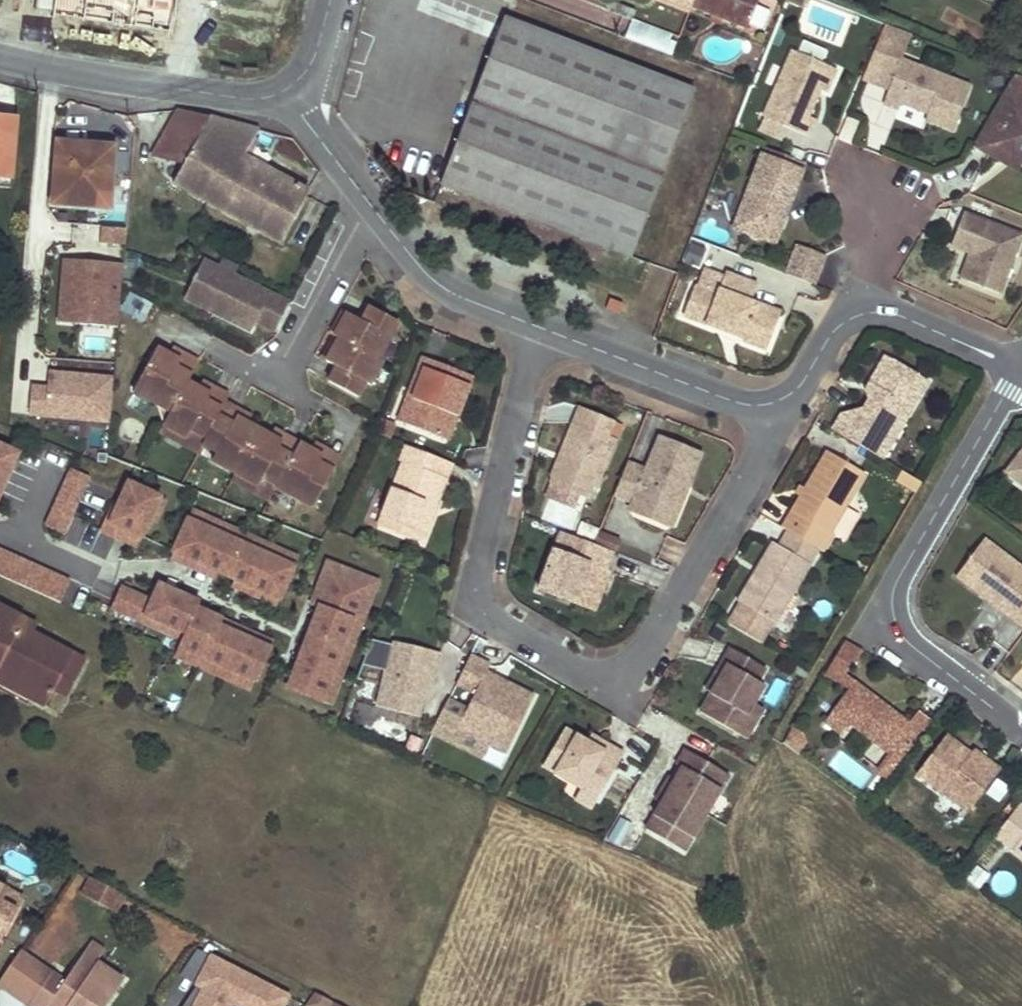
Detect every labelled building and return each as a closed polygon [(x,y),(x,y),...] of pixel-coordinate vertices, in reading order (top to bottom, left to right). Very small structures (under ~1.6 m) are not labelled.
[(689,7),(692,8),(747,29),(758,0),(691,0),(689,7)] [(636,11),(611,2),(603,25),(627,35),(636,11)] [(694,90),(505,18),(441,185),(631,256),(694,90)] [(791,50),(762,117),(806,135),(813,118),(808,116),(819,89),(829,66),(791,50)] [(900,58),(883,102),(898,108),(900,102),(921,110),(922,106),(928,109),(927,112),(925,118),(953,129),(970,85),(900,58)] [(835,68),(829,66),(819,89),(825,92),(835,68)] [(1021,98),(1021,97),(1021,76),(1016,74),(1002,98),(1021,110),(1021,98)] [(1002,98),(974,144),(1000,159),(1005,151),(1021,161),(1021,110),(1002,98)] [(259,131),(178,110),(154,156),(185,164),(174,184),(282,242),(310,192),(245,156),(259,131)] [(12,180),(17,121),(0,119),(0,179),(12,180)] [(115,149),(59,144),(54,198),(91,202),(90,208),(109,209),(115,149)] [(805,162),(763,147),(761,153),(802,169),(805,162)] [(1005,151),(1000,159),(1019,170),(1021,164),(1021,161),(1005,151)] [(802,169),(761,153),(738,212),(748,234),(758,238),(780,228),(784,216),(780,206),(783,197),(790,200),(802,169)] [(0,179),(0,189),(11,190),(12,180),(0,179)] [(91,202),(54,198),(54,205),(90,208),(91,202)] [(748,234),(738,212),(733,228),(748,234)] [(1020,234),(962,212),(950,244),(969,252),(979,256),(977,262),(973,260),(965,280),(998,292),(1020,234)] [(780,228),(758,238),(774,244),(780,228)] [(107,239),(81,237),(80,257),(105,259),(107,239)] [(684,260),(699,264),(704,246),(689,242),(684,260)] [(830,257),(802,247),(791,276),(814,285),(830,257)] [(979,256),(969,252),(959,277),(965,280),(973,260),(977,262),(979,256)] [(219,270),(204,262),(186,298),(209,310),(221,288),(212,283),(219,270)] [(239,270),(223,263),(219,270),(212,283),(221,288),(209,310),(252,332),(257,321),(252,319),(256,312),(280,324),(290,306),(235,277),(239,270)] [(720,296),(697,287),(686,316),(721,330),(725,321),(731,324),(729,329),(732,335),(745,340),(745,341),(768,351),(777,327),(756,319),(761,305),(754,302),(761,286),(729,274),(720,296)] [(609,299),(606,308),(620,313),(623,304),(609,299)] [(783,313),(761,305),(756,319),(777,327),(783,313)] [(381,360),(401,322),(372,307),(364,322),(349,314),(336,338),(341,340),(329,363),(340,368),(332,383),(361,399),(369,384),(373,386),(386,362),(381,360)] [(280,324),(256,312),(252,319),(257,321),(277,331),(280,324)] [(725,321),(721,330),(732,335),(729,329),(731,324),(725,321)] [(115,355),(117,326),(82,323),(80,352),(115,355)] [(198,370),(171,356),(168,363),(180,369),(177,376),(192,384),(198,370)] [(168,363),(156,357),(133,402),(157,414),(162,405),(176,413),(165,434),(188,446),(193,438),(208,446),(204,453),(219,460),(214,468),(237,480),(261,492),(265,484),(279,491),(278,493),(302,505),(306,496),(320,504),(336,474),(321,467),(324,460),(312,454),(301,448),(294,462),(280,455),(284,448),(272,442),(261,436),(249,430),(237,424),(234,431),(219,423),(222,416),(208,409),(211,402),(199,396),(188,390),(192,384),(177,376),(180,369),(168,363)] [(470,377),(420,358),(408,389),(414,391),(401,424),(441,440),(450,415),(455,417),(470,377)] [(832,431),(871,454),(889,426),(901,434),(933,384),(892,358),(875,385),(881,390),(877,397),(863,418),(840,416),(832,431)] [(340,368),(329,363),(321,378),(332,383),(340,368)] [(116,378),(51,373),(49,388),(34,387),(31,415),(48,417),(48,413),(112,418),(116,378)] [(881,390),(875,385),(870,392),(877,397),(881,390)] [(229,403),(202,389),(199,396),(211,402),(208,409),(222,416),(226,410),(229,403)] [(414,391),(408,389),(395,422),(401,424),(414,391)] [(162,405),(157,414),(165,434),(176,413),(162,405)] [(548,475),(553,478),(568,485),(565,491),(577,496),(584,500),(590,488),(595,490),(615,441),(608,438),(615,423),(581,407),(560,451),(565,454),(561,463),(555,460),(548,475)] [(253,423),(226,410),(222,416),(219,423),(234,431),(237,424),(249,430),(253,423)] [(112,422),(112,418),(48,413),(48,417),(112,422)] [(455,417),(450,415),(441,440),(446,441),(455,417)] [(889,426),(871,454),(883,461),(901,434),(889,426)] [(188,446),(165,434),(161,441),(200,461),(204,453),(208,446),(193,438),(188,446)] [(301,448),(275,435),(272,442),(284,448),(280,455),(294,462),(301,448)] [(645,472),(627,465),(614,497),(633,505),(634,502),(647,507),(642,518),(662,526),(679,484),(688,488),(701,457),(659,440),(645,472)] [(17,454),(0,446),(0,494),(17,454)] [(437,458),(407,446),(400,462),(403,464),(378,527),(415,542),(424,538),(430,523),(427,515),(430,508),(435,510),(447,480),(431,473),(437,458)] [(336,474),(342,461),(316,447),(312,454),(324,460),(321,467),(336,474)] [(1012,462),(1021,469),(1021,448),(1012,462)] [(565,454),(560,451),(555,460),(561,463),(565,454)] [(825,453),(779,530),(785,533),(822,555),(826,557),(836,540),(828,535),(863,476),(825,453)] [(453,465),(437,458),(431,473),(447,480),(453,465)] [(1012,462),(1002,474),(1013,482),(1021,489),(1021,469),(1012,462)] [(901,469),(895,479),(913,490),(920,481),(901,469)] [(64,533),(88,477),(71,470),(47,526),(64,533)] [(568,485),(553,478),(550,483),(551,484),(565,491),(568,485)] [(261,492),(237,480),(234,487),(257,499),(271,506),(278,493),(279,491),(265,484),(261,492)] [(150,517),(160,494),(128,481),(118,505),(112,502),(101,529),(117,536),(118,533),(140,542),(150,517)] [(565,491),(551,484),(545,496),(571,508),(577,496),(565,491)] [(671,529),(688,488),(679,484),(662,526),(671,529)] [(165,497),(160,494),(150,517),(155,520),(165,497)] [(306,496),(302,505),(316,512),(320,504),(306,496)] [(647,507),(634,502),(633,505),(630,513),(642,518),(647,507)] [(435,510),(430,508),(427,515),(430,523),(435,510)] [(187,520),(214,531),(218,522),(191,510),(187,520)] [(191,560),(188,566),(198,570),(214,531),(187,520),(173,552),(191,560)] [(218,522),(214,531),(240,542),(244,533),(218,522)] [(198,570),(207,574),(210,568),(227,575),(240,542),(214,531),(198,570)] [(138,545),(140,542),(118,533),(117,536),(138,545)] [(244,533),(240,542),(267,554),(271,545),(244,533)] [(605,572),(612,554),(593,546),(560,533),(537,591),(593,613),(608,573),(605,572)] [(822,555),(785,533),(776,548),(771,545),(756,570),(760,573),(757,578),(751,577),(736,603),(738,605),(726,625),(764,648),(776,627),(778,629),(822,555)] [(612,554),(614,554),(619,542),(598,534),(593,546),(612,554)] [(1021,629),(1021,571),(982,541),(954,579),(985,602),(990,595),(1008,609),(1004,615),(1021,629)] [(243,582),(241,589),(250,593),(267,554),(240,542),(227,575),(243,582)] [(271,545),(267,554),(294,565),(298,556),(271,545)] [(173,552),(170,558),(188,566),(191,560),(173,552)] [(250,593),(259,597),(262,590),(280,598),(294,565),(267,554),(250,593)] [(0,570),(0,577),(14,583),(23,562),(7,555),(0,570)] [(312,603),(320,606),(320,604),(353,617),(355,611),(369,577),(329,561),(312,603)] [(23,562),(14,583),(59,603),(69,582),(23,562)] [(224,581),(227,575),(210,568),(207,574),(224,581)] [(243,582),(227,575),(224,581),(241,589),(243,582)] [(365,615),(379,580),(369,577),(355,611),(365,615)] [(146,616),(185,632),(198,602),(159,585),(151,601),(121,589),(113,608),(144,622),(146,616)] [(277,604),(280,598),(262,590),(259,597),(277,604)] [(985,602),(1004,615),(1008,609),(990,595),(985,602)] [(182,638),(179,646),(203,656),(219,617),(197,607),(199,602),(198,602),(185,632),(182,638)] [(320,604),(310,632),(342,645),(344,639),(353,617),(320,604)] [(0,611),(0,685),(5,688),(11,678),(29,687),(23,698),(45,709),(54,693),(72,658),(33,637),(36,630),(0,611)] [(354,643),(365,615),(355,611),(353,617),(344,639),(354,643)] [(146,616),(144,622),(182,638),(185,632),(146,616)] [(219,617),(203,656),(229,667),(246,628),(236,624),(234,631),(218,624),(221,618),(219,617)] [(246,628),(229,667),(255,678),(270,646),(252,639),(255,632),(246,628)] [(310,632),(299,658),(332,671),(333,669),(342,645),(310,632)] [(365,661),(382,665),(388,642),(370,637),(365,661)] [(342,672),(354,643),(344,639),(342,645),(333,669),(342,672)] [(434,673),(439,656),(392,644),(376,710),(417,720),(424,691),(429,671),(434,673)] [(203,656),(179,646),(175,655),(199,665),(203,656)] [(763,670),(728,650),(719,664),(725,667),(708,695),(697,713),(733,735),(751,705),(761,687),(755,684),(763,670)] [(225,677),(229,667),(203,656),(199,665),(225,677)] [(86,665),(72,658),(54,693),(67,700),(86,665)] [(288,686),(321,699),(332,671),(299,658),(288,686)] [(486,674),(489,667),(470,658),(456,686),(475,695),(466,712),(457,730),(489,746),(506,754),(534,698),(503,683),(501,688),(493,684),(495,679),(486,674)] [(703,692),(708,695),(725,667),(719,664),(703,692)] [(251,688),(255,678),(229,667),(225,677),(251,688)] [(330,702),(342,672),(333,669),(332,671),(321,699),(330,702)] [(430,693),(434,673),(429,671),(424,691),(430,693)] [(29,687),(11,678),(5,688),(23,698),(29,687)] [(503,683),(495,679),(493,684),(501,688),(503,683)] [(904,763),(933,725),(919,714),(910,727),(891,713),(888,717),(882,712),(885,708),(855,686),(824,728),(843,742),(850,731),(888,758),(891,754),(904,763)] [(466,712),(448,703),(432,734),(482,759),(489,746),(457,730),(466,712)] [(760,710),(751,705),(733,735),(743,740),(760,710)] [(891,713),(885,708),(882,712),(888,717),(891,713)] [(543,767),(582,789),(598,799),(624,756),(607,746),(603,753),(587,743),(565,730),(543,767)] [(795,730),(787,744),(800,754),(807,744),(803,735),(795,730)] [(607,746),(591,736),(587,743),(603,753),(607,746)] [(968,814),(999,773),(972,752),(969,756),(967,759),(961,755),(963,752),(944,738),(916,776),(968,814)] [(727,776),(683,750),(674,766),(678,768),(671,779),(677,783),(663,806),(658,804),(643,829),(669,844),(676,831),(689,839),(727,776)] [(837,751),(827,767),(862,788),(871,772),(837,751)] [(904,763),(891,754),(888,758),(876,774),(889,783),(904,763)] [(674,766),(654,801),(658,804),(663,806),(677,783),(671,779),(678,768),(674,766)] [(598,799),(582,789),(575,800),(592,810),(598,799)] [(1019,806),(995,838),(1021,858),(1021,809),(1019,806)] [(676,831),(669,844),(681,852),(689,839),(676,831)] [(125,896),(90,878),(82,894),(116,912),(125,896)] [(0,879),(0,893),(11,898),(16,886),(0,879)] [(11,898),(0,893),(0,922),(11,898)] [(102,950),(92,942),(84,954),(95,962),(102,950)] [(29,1005),(51,973),(20,950),(0,979),(0,986),(29,1005)] [(230,1003),(236,1005),(283,1005),(291,989),(210,952),(185,1005),(229,1005),(230,1003)] [(84,954),(65,983),(51,973),(29,1005),(48,1005),(50,1004),(52,1005),(105,1005),(122,981),(95,962),(84,954)] [(334,1005),(314,994),(306,1005),(333,1005),(334,1005)]
